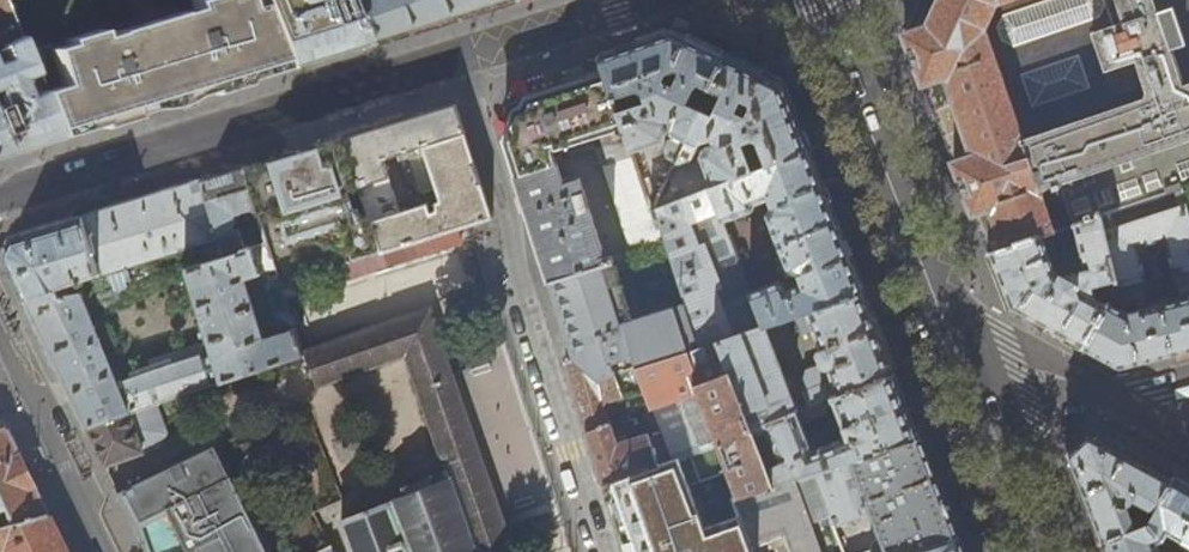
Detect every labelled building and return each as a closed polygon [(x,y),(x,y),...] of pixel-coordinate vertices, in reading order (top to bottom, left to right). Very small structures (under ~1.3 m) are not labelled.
[(0,47),(17,38),(2,0),(0,0),(0,47)] [(261,8),(248,13),(246,7),(244,0),(192,0),(191,0),(194,8),(179,13),(179,11),(123,29),(154,108),(168,103),(239,81),(284,67),(261,8)] [(343,0),(257,0),(258,3),(261,8),(284,67),(317,57),(360,44),(343,0)] [(502,0),(343,0),(360,44),(434,21),(460,13),(502,0)] [(904,34),(913,58),(976,218),(989,252),(1057,230),(1049,204),(1069,198),(1076,223),(1101,215),(1179,189),(1188,186),(1188,0),(919,0),(904,34)] [(248,13),(261,8),(258,3),(246,7),(248,13)] [(60,86),(39,93),(57,138),(142,112),(154,108),(123,29),(100,37),(97,29),(65,39),(67,44),(49,50),(60,86)] [(599,56),(604,73),(612,96),(636,88),(641,91),(644,100),(617,109),(631,150),(661,140),(665,132),(661,119),(668,120),(671,134),(664,151),(666,162),(672,165),(724,56),(672,32),(638,43),(599,56)] [(0,47),(5,59),(0,61),(0,100),(3,107),(0,108),(0,141),(5,154),(27,147),(57,138),(39,93),(17,38),(0,47)] [(782,83),(724,56),(672,165),(677,167),(689,162),(696,145),(710,139),(715,143),(702,148),(699,155),(712,187),(752,171),(744,151),(751,148),(752,152),(755,152),(760,168),(808,150),(798,123),(782,83)] [(617,109),(612,96),(604,73),(603,74),(565,86),(527,98),(506,140),(512,159),(517,175),(559,162),(554,149),(604,135),(608,147),(598,150),(604,166),(632,156),(631,150),(617,109)] [(473,160),(456,105),(402,122),(377,129),(342,140),(381,252),(382,252),(454,229),(466,226),(491,217),(473,160)] [(381,252),(342,140),(297,154),(244,170),(267,243),(280,284),(290,281),(381,252)] [(651,210),(657,228),(660,228),(666,247),(685,305),(698,348),(718,342),(761,327),(796,316),(864,293),(832,211),(808,150),(760,168),(752,171),(712,187),(651,210)] [(632,156),(604,166),(604,168),(605,168),(636,255),(666,247),(660,228),(657,228),(651,210),(632,156)] [(559,162),(517,175),(525,203),(550,281),(608,264),(582,178),(566,183),(559,162)] [(226,256),(267,243),(244,170),(216,177),(201,181),(226,256)] [(201,181),(136,201),(79,218),(25,235),(9,239),(2,256),(12,277),(26,305),(66,388),(86,428),(128,414),(302,354),(302,353),(284,297),(280,284),(267,243),(226,256),(201,181)] [(1101,215),(1117,280),(1119,286),(1108,304),(1083,347),(1101,357),(1120,367),(1167,356),(1188,350),(1188,227),(1179,189),(1101,215)] [(1101,215),(1076,223),(1057,230),(989,252),(1003,287),(1011,307),(1083,347),(1108,304),(1096,299),(1093,287),(1117,280),(1101,215)] [(387,267),(458,245),(458,242),(460,242),(457,231),(455,232),(454,229),(382,252),(387,267)] [(698,348),(685,305),(630,322),(612,263),(608,264),(550,281),(560,313),(570,346),(574,354),(565,358),(600,381),(698,348)] [(294,293),(290,281),(280,284),(284,297),(294,293)] [(864,293),(796,316),(803,336),(813,332),(819,348),(817,348),(815,354),(819,366),(824,368),(807,374),(803,391),(808,407),(895,373),(874,319),(864,293)] [(447,480),(471,551),(512,551),(430,310),(302,353),(302,354),(303,356),(305,355),(317,388),(403,357),(447,480)] [(790,401),(761,327),(718,342),(751,429),(799,410),(795,399),(790,401)] [(565,358),(585,429),(595,460),(604,484),(613,481),(654,466),(673,460),(716,445),(736,496),(772,485),(765,467),(753,435),(751,429),(718,342),(698,348),(600,381),(565,358)] [(920,438),(904,397),(895,373),(808,407),(799,410),(751,429),(753,435),(764,430),(777,462),(765,467),(772,485),(811,473),(920,438)] [(142,454),(128,414),(86,428),(93,443),(104,467),(142,454)] [(22,462),(6,429),(0,431),(0,508),(6,506),(13,524),(0,528),(0,551),(66,551),(63,547),(22,462)] [(1135,500),(1155,512),(1173,479),(1131,455),(1089,432),(1066,452),(1084,498),(1101,542),(1142,526),(1139,519),(1133,521),(1128,506),(1133,502),(1135,500)] [(920,438),(811,473),(816,486),(845,476),(860,519),(872,514),(881,536),(876,537),(873,540),(871,546),(871,551),(867,551),(911,551),(959,537),(946,504),(920,438)] [(613,481),(625,513),(631,532),(622,535),(628,551),(753,551),(734,497),(736,496),(716,445),(673,460),(690,512),(671,518),(654,466),(613,481)] [(216,447),(132,488),(156,549),(157,551),(267,551),(216,447)] [(811,473),(772,485),(736,496),(734,497),(753,551),(842,551),(832,527),(823,503),(816,486),(811,473)] [(447,480),(433,486),(430,478),(401,489),(404,496),(390,502),(391,504),(341,523),(352,551),(471,551),(447,480)] [(1155,512),(1148,524),(1163,540),(1168,532),(1188,544),(1188,487),(1173,479),(1155,512)] [(833,499),(823,503),(832,527),(843,522),(833,499)] [(1142,526),(1101,542),(1105,551),(1158,551),(1155,544),(1163,540),(1148,524),(1142,526)] [(960,541),(959,537),(911,551),(964,551),(960,541)]
